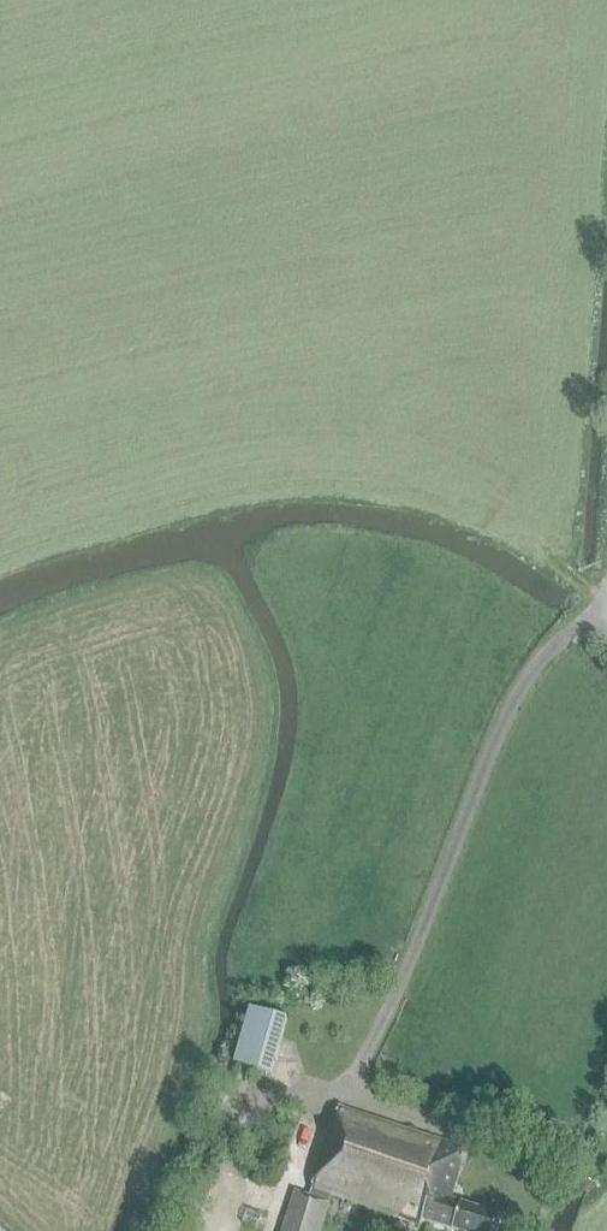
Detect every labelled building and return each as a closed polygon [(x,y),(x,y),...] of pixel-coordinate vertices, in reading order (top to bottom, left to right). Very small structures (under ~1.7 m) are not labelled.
[(250,1009),(234,1064),(272,1076),(287,1021),(250,1009)] [(456,1146),(338,1108),(311,1190),(311,1191),(309,1197),(295,1193),(283,1230),(321,1230),(329,1204),(331,1197),(420,1226),(422,1220),(457,1230),(495,1230),(500,1216),(451,1200),(467,1149),(456,1146)]
